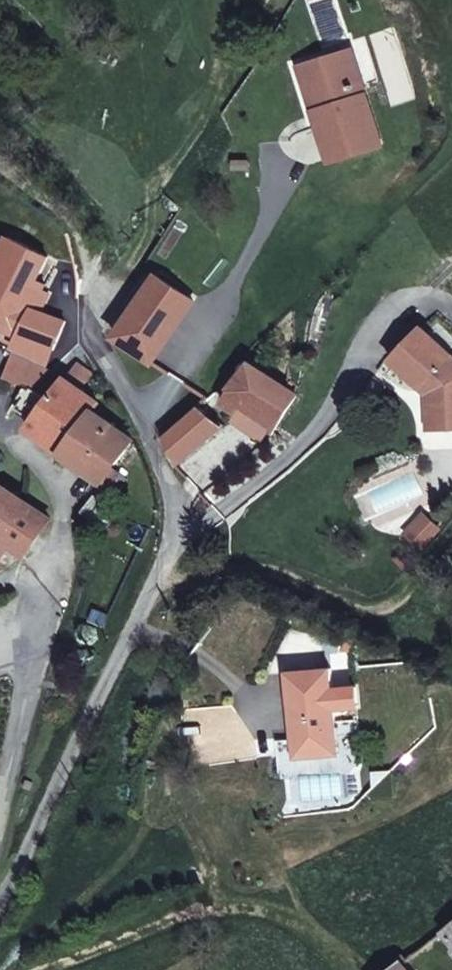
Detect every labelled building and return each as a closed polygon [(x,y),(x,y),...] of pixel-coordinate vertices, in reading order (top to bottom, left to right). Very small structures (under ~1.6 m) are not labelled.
[(318,75),(326,104),(316,108),(330,159),(385,144),(359,49),(327,57),(332,71),(318,75)] [(318,75),(332,71),(327,57),(303,63),(316,108),(326,104),(318,75)] [(26,143),(20,152),(29,159),(35,148),(26,143)] [(131,352),(125,362),(140,372),(146,363),(156,368),(199,304),(154,278),(111,334),(114,341),(131,352)] [(65,343),(69,327),(60,325),(61,317),(25,307),(15,337),(52,349),(55,340),(65,343)] [(420,328),(390,361),(418,384),(423,380),(431,389),(427,392),(428,413),(443,411),(444,429),(451,429),(451,355),(420,328)] [(3,375),(33,387),(35,388),(44,365),(10,353),(3,375)] [(78,385),(84,376),(86,373),(72,364),(64,376),(78,385)] [(275,427),(279,422),(290,405),(297,395),(248,367),(222,407),(236,416),(242,406),(275,427)] [(3,375),(0,384),(0,408),(14,412),(33,387),(3,375)] [(114,469),(104,462),(123,436),(85,406),(93,396),(78,385),(64,376),(27,430),(92,477),(103,484),(114,469)] [(431,389),(423,380),(418,384),(427,392),(431,389)] [(202,405),(158,443),(183,471),(225,434),(212,419),(218,414),(213,407),(208,412),(202,405)] [(444,429),(443,411),(428,413),(428,430),(444,429)] [(0,486),(0,541),(6,545),(22,557),(49,520),(0,486)] [(437,533),(424,520),(406,538),(419,551),(437,533)] [(299,757),(344,756),(342,689),(298,693),(299,757)] [(444,929),(451,939),(451,921),(444,929)] [(405,961),(394,969),(413,969),(405,961)]
